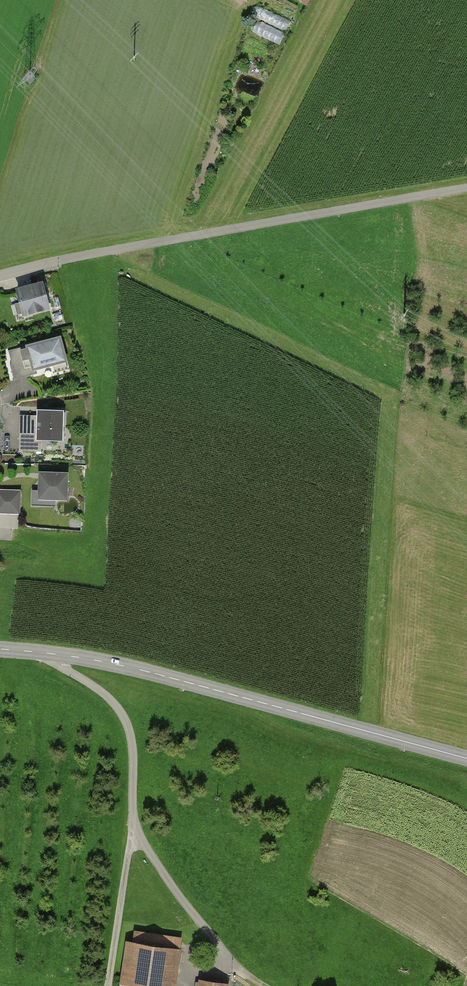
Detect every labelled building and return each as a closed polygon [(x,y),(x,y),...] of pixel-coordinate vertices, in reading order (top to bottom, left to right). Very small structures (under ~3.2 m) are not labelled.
[(280,43),(285,32),(262,22),(257,33),(280,43)] [(40,282),(11,291),(19,317),(48,308),(40,282)] [(58,337),(5,352),(13,382),(66,367),(58,337)] [(64,409),(37,408),(36,439),(63,440),(64,409)] [(69,470),(38,470),(38,490),(32,489),(32,504),(55,504),(55,499),(68,500),(69,470)] [(0,488),(0,513),(20,514),(21,489),(0,488)] [(131,930),(121,985),(173,985),(181,938),(131,930)]
